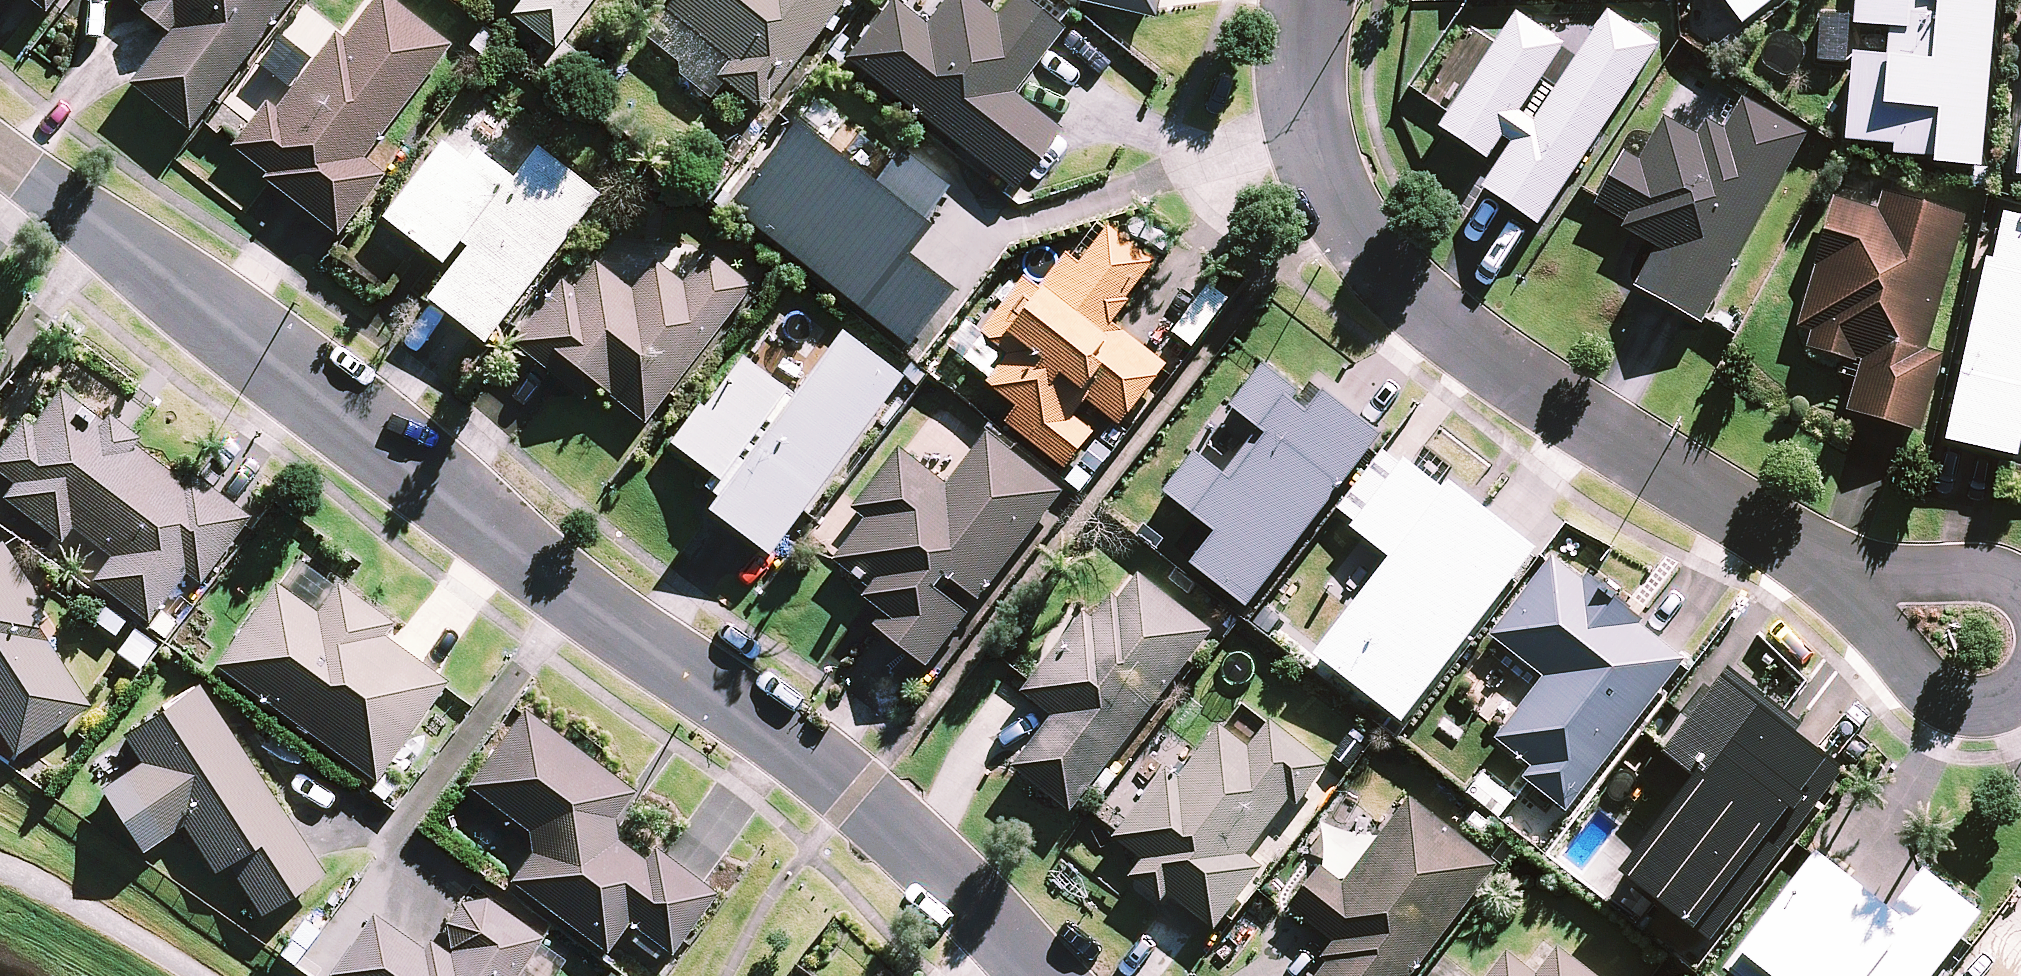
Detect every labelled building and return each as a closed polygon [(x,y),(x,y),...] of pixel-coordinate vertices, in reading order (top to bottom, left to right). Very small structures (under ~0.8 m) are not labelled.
[(42,10),(51,0),(29,0),(42,10)] [(170,30),(128,83),(185,129),(288,0),(132,0),(170,30)] [(391,0),(371,0),(342,37),(333,30),(269,113),(261,107),(227,151),(336,235),(382,176),(360,159),(449,45),(391,0)] [(509,14),(553,48),(590,0),(519,0),(509,14)] [(642,37),(677,64),(672,70),(704,94),(717,77),(758,107),(839,0),(670,0),(642,37)] [(974,0),(946,0),(926,24),(896,0),(892,0),(845,58),(1010,191),(1058,131),(1008,91),(1059,27),(1026,0),(1007,0),(994,16),(974,0)] [(1152,15),(1155,0),(1075,0),(1152,15)] [(1744,24),(1775,0),(1725,0),(1744,24)] [(1854,27),(1821,24),(1818,61),(1853,64),(1847,141),(1895,145),(1893,160),(1981,168),(1995,0),(1857,0),(1854,27)] [(594,194),(476,100),(382,217),(436,260),(455,237),(465,245),(424,296),(478,339),(594,194)] [(1697,138),(1664,120),(1644,158),(1630,151),(1596,214),(1659,248),(1637,289),(1701,324),(1803,134),(1742,101),(1725,133),(1705,122),(1697,138)] [(871,182),(791,121),(726,205),(905,343),(947,288),(898,251),(947,188),(896,149),(871,182)] [(1906,428),(1965,216),(1885,194),(1880,212),(1835,199),(1799,328),(1812,332),(1807,348),(1861,363),(1847,412),(1906,428)] [(1997,215),(1947,442),(2017,457),(2020,439),(2020,220),(1997,215)] [(1156,264),(1108,230),(1081,267),(1063,254),(1040,286),(1028,276),(985,335),(1012,355),(989,386),(1019,408),(1007,424),(1068,469),(1094,434),(1072,418),(1086,399),(1123,426),(1166,367),(1110,326),(1156,264)] [(690,248),(618,241),(597,265),(587,256),(512,341),(580,401),(594,385),(635,421),(754,286),(710,247),(701,257),(690,248)] [(896,376),(835,329),(787,393),(739,357),(673,445),(719,480),(701,504),(764,552),(896,376)] [(1248,610),(1383,438),(1325,394),(1308,415),(1296,406),(1303,397),(1264,367),(1231,410),(1260,432),(1224,478),(1195,454),(1164,495),(1216,537),(1191,569),(1248,610)] [(95,412),(84,427),(74,419),(84,405),(95,391),(70,372),(32,424),(23,417),(0,447),(0,473),(13,482),(2,497),(60,540),(70,525),(110,555),(92,580),(166,634),(188,604),(168,589),(184,568),(198,578),(246,514),(193,474),(188,481),(95,412)] [(1069,499),(989,436),(949,488),(902,452),(856,511),(869,520),(837,562),(892,605),(875,626),(934,672),(1069,499)] [(1533,553),(1410,458),(1355,530),(1391,558),(1317,656),(1403,722),(1533,553)] [(47,647),(30,623),(43,613),(0,550),(0,732),(15,754),(86,705),(53,656),(47,647)] [(1683,659),(1554,559),(1493,638),(1545,678),(1497,741),(1532,768),(1523,779),(1566,811),(1683,659)] [(1215,639),(1136,573),(1093,624),(1083,616),(1022,690),(1055,718),(1015,766),(1070,812),(1215,639)] [(392,623),(336,581),(313,612),(275,584),(215,665),(372,780),(444,681),(383,636),(392,623)] [(158,646),(133,626),(113,651),(138,671),(158,646)] [(1722,896),(1785,814),(1791,819),(1805,801),(1799,797),(1825,764),(1792,739),(1800,728),(1727,673),(1718,685),(1721,687),(1663,762),(1695,786),(1623,879),(1696,936),(1725,898),(1722,896)] [(320,871),(193,687),(124,734),(141,760),(99,788),(142,850),(181,823),(213,870),(224,862),(259,913),(320,871)] [(638,797),(522,710),(466,785),(539,839),(509,879),(603,951),(627,920),(643,932),(634,944),(662,965),(716,891),(656,846),(643,863),(608,836),(638,797)] [(1175,788),(1161,778),(1116,839),(1144,860),(1131,878),(1162,900),(1167,893),(1216,929),(1262,866),(1248,856),(1290,800),(1298,805),(1326,766),(1269,724),(1249,751),(1219,728),(1190,768),(1175,788)] [(1409,801),(1347,886),(1322,868),(1292,910),(1343,947),(1321,975),(1413,975),(1495,864),(1409,801)] [(1835,831),(1741,952),(1772,975),(1929,975),(1979,913),(1924,870),(1891,912),(1847,878),(1865,854),(1835,831)] [(538,935),(473,891),(430,954),(370,913),(328,975),(330,975),(510,975),(538,935)] [(1534,925),(1492,975),(1596,975),(1534,925)]
